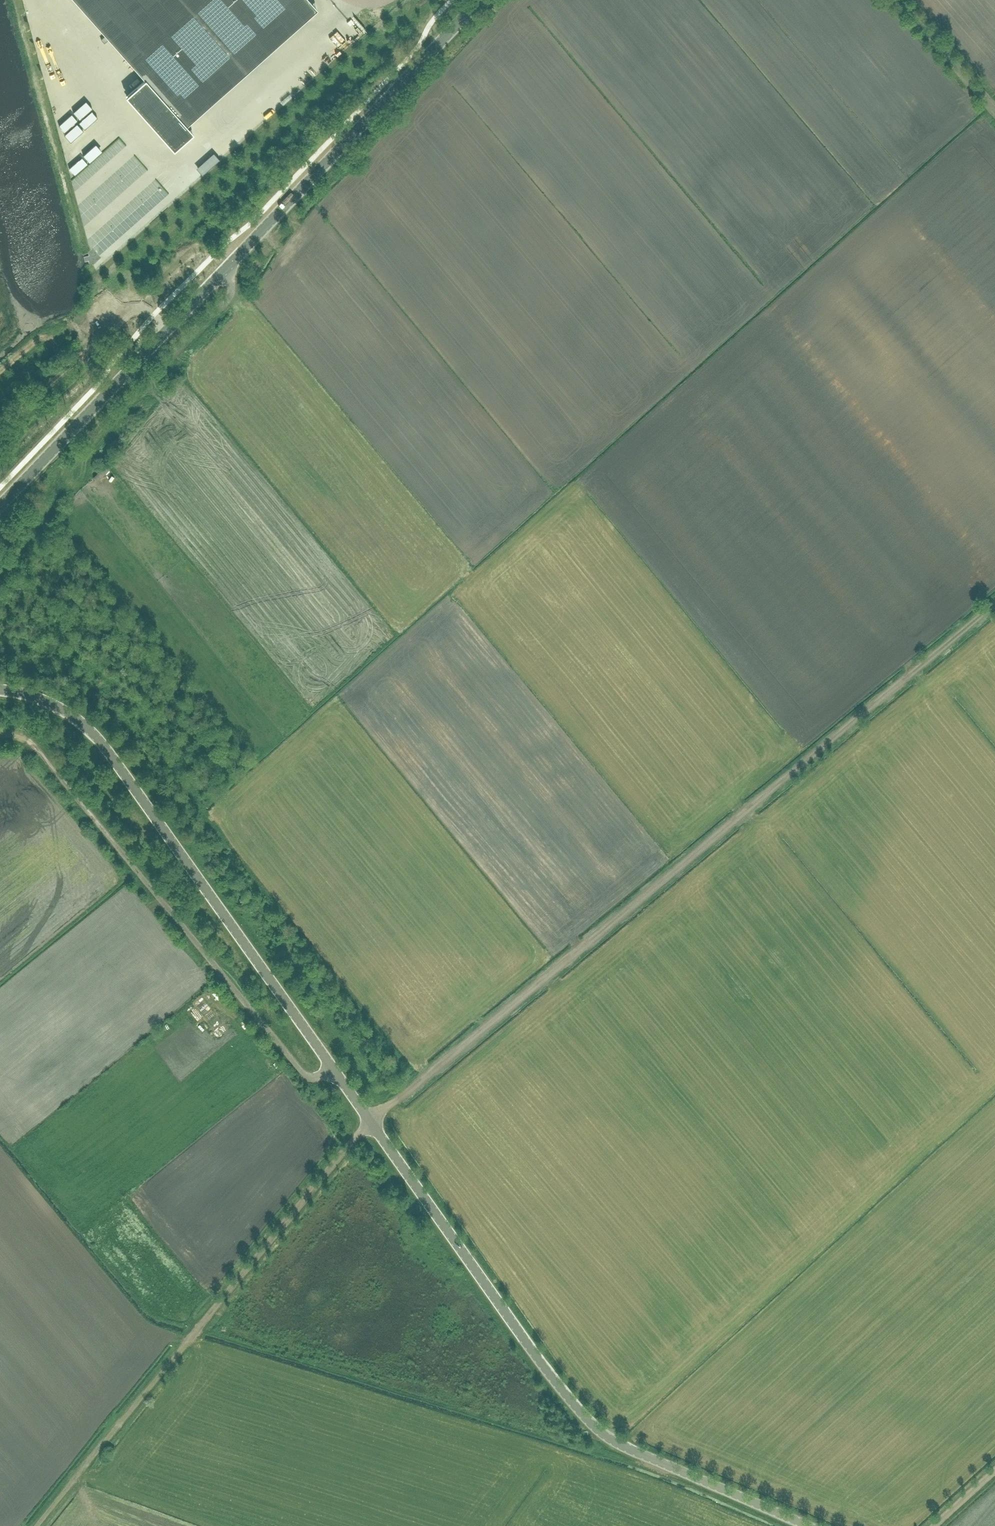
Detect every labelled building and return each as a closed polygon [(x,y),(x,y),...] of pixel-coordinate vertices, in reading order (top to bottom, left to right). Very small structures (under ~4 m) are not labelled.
[(149,76),(126,96),(161,135),(165,132),(171,139),(186,125),(170,107),(291,0),(82,0),(149,76)]
